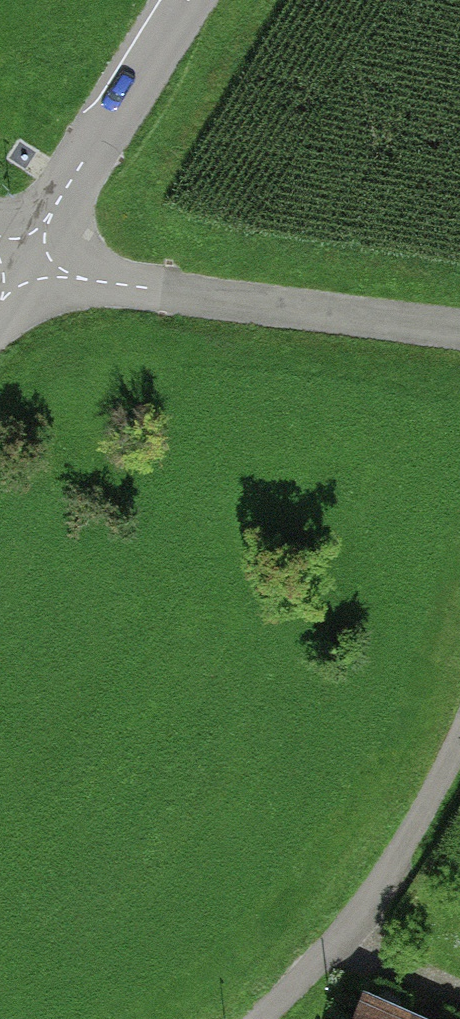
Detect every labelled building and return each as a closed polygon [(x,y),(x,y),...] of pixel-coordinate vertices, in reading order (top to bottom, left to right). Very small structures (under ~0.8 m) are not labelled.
[(393,986),(378,1018),(459,1018),(459,1016),(393,986)]
